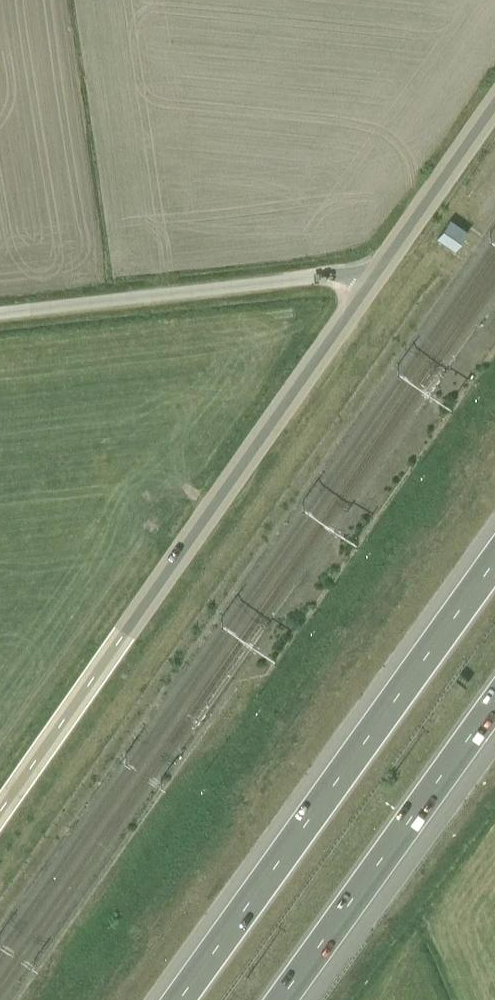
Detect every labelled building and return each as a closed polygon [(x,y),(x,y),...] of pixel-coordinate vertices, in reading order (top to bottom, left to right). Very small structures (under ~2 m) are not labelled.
[(460,236),(479,248),(492,229),(472,217),(460,236)]
